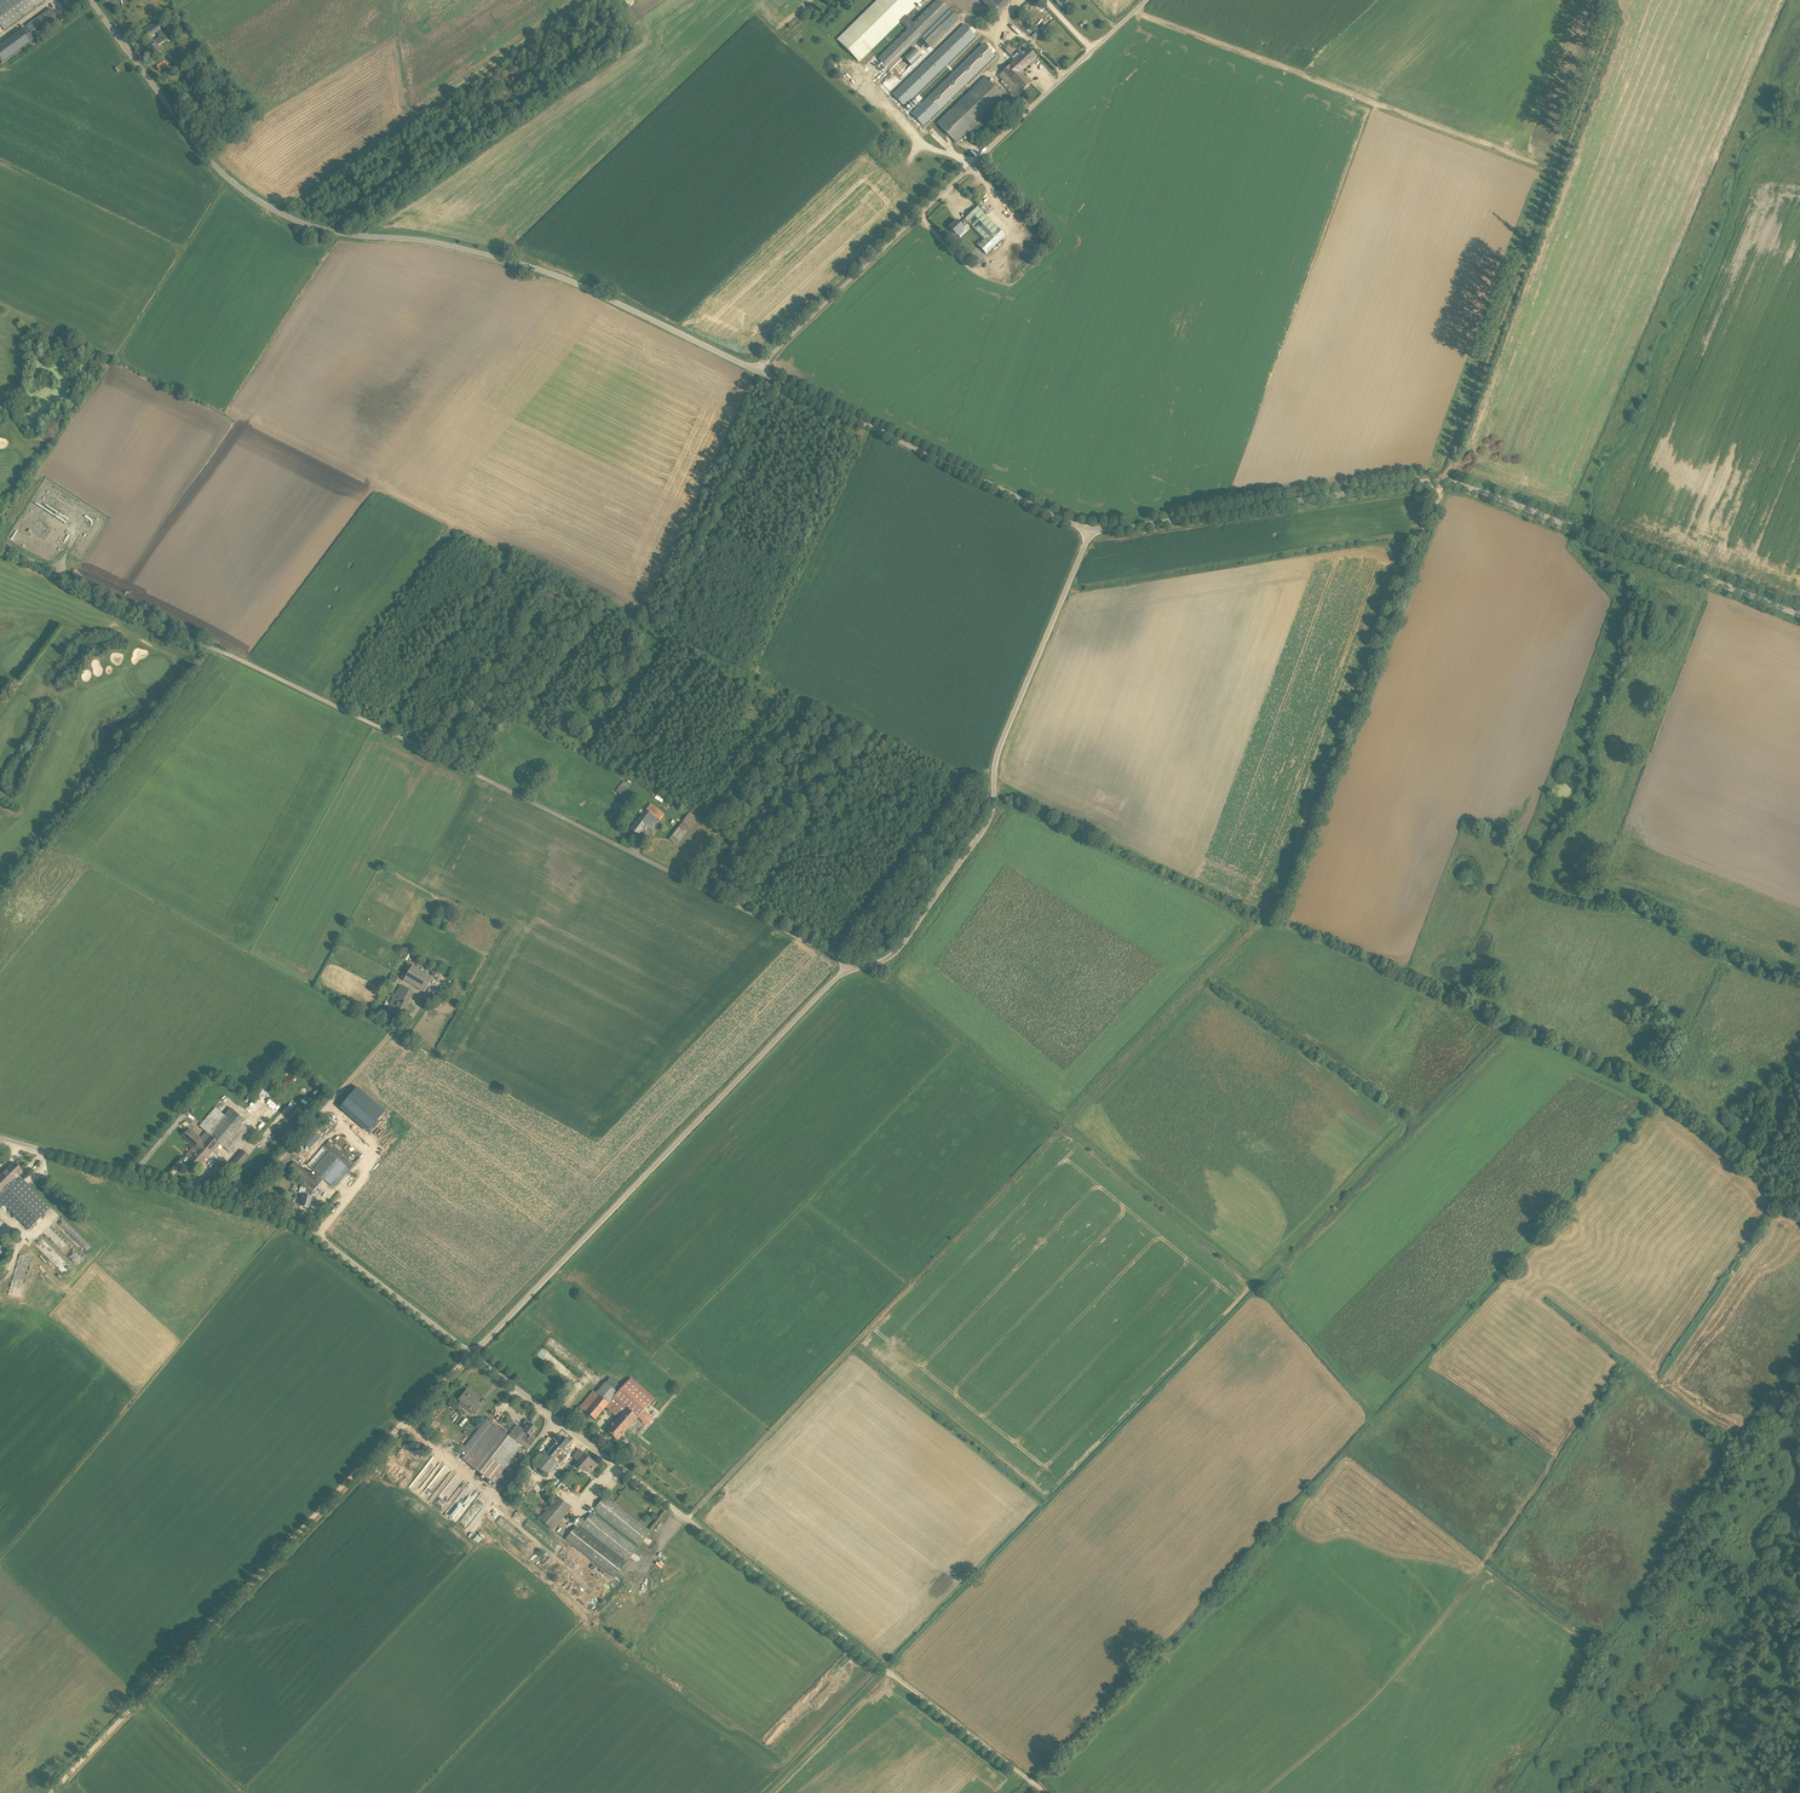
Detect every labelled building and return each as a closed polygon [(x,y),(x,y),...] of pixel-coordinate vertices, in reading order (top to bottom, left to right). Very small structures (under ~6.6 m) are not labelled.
[(0,2),(0,26),(3,30),(44,0),(2,0),(0,2)] [(907,29),(913,24),(905,16),(922,0),(877,0),(837,39),(859,62),(900,22),(907,29)] [(913,24),(907,29),(878,59),(888,70),(916,42),(921,48),(924,45),(928,50),(958,19),(939,0),(937,0),(913,24)] [(982,3),(995,16),(1012,0),(985,0),(982,3)] [(59,21),(50,9),(22,29),(31,42),(59,21)] [(160,29),(157,25),(146,33),(149,37),(156,32),(159,37),(153,42),(154,44),(147,49),(153,56),(160,51),(157,46),(167,39),(164,34),(163,35),(160,30),(160,29)] [(892,44),(898,38),(896,35),(900,31),(899,30),(896,26),(883,39),(888,44),(890,42),(892,44)] [(893,96),(903,106),(975,36),(965,26),(893,96)] [(1039,30),(1032,36),(1035,39),(1042,32),(1039,30)] [(912,115),(922,125),(994,55),(984,45),(912,115)] [(1001,82),(1005,86),(1020,72),(1024,69),(1015,60),(1006,49),(1002,53),(1011,64),(998,76),(1003,80),(1001,82)] [(1015,60),(1024,69),(1036,57),(1028,49),(1023,53),(1015,60)] [(164,55),(159,59),(152,64),(159,72),(170,63),(164,55)] [(1031,83),(1020,72),(1005,86),(1012,94),(1014,93),(1017,96),(1031,83)] [(1005,97),(985,77),(938,123),(958,143),(1005,97)] [(966,219),(969,223),(985,239),(978,246),(986,254),(1005,235),(978,207),(966,219)] [(957,235),(969,223),(966,219),(960,224),(957,220),(950,227),(957,235)] [(616,791),(622,796),(630,785),(623,780),(616,791)] [(629,789),(631,786),(629,785),(623,796),(627,799),(632,790),(629,789)] [(656,818),(660,821),(664,815),(650,804),(646,810),(653,815),(655,816),(654,817),(656,818)] [(638,835),(645,825),(653,815),(646,810),(631,830),(638,835)] [(652,831),(660,821),(656,818),(649,828),(652,831)] [(676,845),(690,826),(683,820),(669,840),(676,845)] [(444,915),(440,922),(446,924),(449,917),(444,915)] [(411,965),(403,979),(424,991),(432,978),(411,965)] [(390,981),(397,982),(399,976),(391,974),(390,981)] [(414,992),(400,985),(394,996),(395,996),(387,1009),(402,1017),(409,1004),(408,1004),(414,992)] [(286,1088),(296,1079),(292,1074),(281,1083),(286,1088)] [(367,1126),(340,1102),(324,1120),(351,1144),(367,1126)] [(224,1115),(215,1107),(199,1126),(207,1132),(219,1143),(230,1152),(249,1130),(243,1125),(246,1121),(231,1108),(224,1115)] [(280,1108),(272,1119),(274,1121),(283,1110),(280,1108)] [(181,1135),(193,1145),(194,1146),(195,1145),(197,1143),(201,1147),(204,1143),(213,1151),(219,1143),(207,1132),(202,1137),(189,1125),(181,1135)] [(329,1141),(307,1165),(317,1173),(314,1176),(310,1172),(308,1173),(295,1161),(287,1170),(313,1192),(324,1179),(334,1188),(355,1164),(329,1141)] [(198,1150),(190,1159),(199,1167),(213,1151),(204,1143),(201,1147),(197,1143),(195,1145),(194,1146),(198,1150)] [(250,1156),(242,1150),(231,1163),(238,1169),(250,1156)] [(14,1163),(0,1176),(0,1193),(14,1178),(22,1171),(14,1163)] [(224,1166),(214,1176),(220,1182),(230,1172),(224,1166)] [(28,1186),(21,1179),(18,1182),(14,1178),(0,1193),(0,1207),(3,1204),(29,1229),(49,1208),(27,1187),(28,1186)] [(301,1206),(308,1208),(312,1196),(303,1194),(301,1201),(303,1201),(301,1206)] [(70,1233),(74,1230),(64,1220),(61,1224),(70,1233)] [(40,1235),(33,1242),(42,1251),(49,1244),(40,1235)] [(19,1255),(9,1294),(22,1298),(33,1259),(19,1255)] [(632,1377),(618,1393),(605,1382),(595,1393),(599,1396),(586,1412),(596,1420),(607,1408),(617,1418),(627,1408),(638,1417),(642,1421),(641,1422),(645,1425),(651,1418),(643,1411),(655,1398),(632,1377)] [(479,1398),(467,1389),(459,1400),(460,1401),(458,1404),(474,1415),(481,1406),(476,1402),(479,1398)] [(606,1430),(617,1439),(638,1417),(627,1408),(617,1418),(606,1430)] [(511,1438),(486,1418),(462,1450),(466,1454),(461,1460),(497,1487),(520,1457),(516,1454),(522,1446),(511,1438)] [(520,1427),(511,1438),(522,1446),(527,1450),(536,1438),(531,1435),(536,1428),(529,1423),(526,1427),(525,1426),(523,1429),(520,1427)] [(579,1461),(573,1456),(564,1449),(570,1442),(563,1436),(561,1437),(558,1434),(554,1439),(557,1442),(548,1453),(559,1463),(570,1472),(576,1465),(579,1461)] [(631,1444),(626,1450),(633,1455),(637,1450),(631,1444)] [(548,1453),(543,1449),(532,1463),(547,1476),(559,1463),(548,1453)] [(576,1465),(584,1471),(586,1469),(590,1472),(597,1464),(579,1450),(573,1456),(579,1461),(576,1465)] [(554,1495),(548,1490),(545,1494),(550,1499),(554,1495)] [(650,1532),(604,1496),(593,1510),(639,1546),(650,1532)] [(552,1529),(571,1507),(558,1497),(539,1518),(552,1529)] [(637,1548),(608,1525),(591,1513),(585,1520),(582,1517),(577,1524),(626,1562),(637,1548)] [(625,1564),(608,1550),(576,1525),(565,1539),(614,1577),(625,1564)]
